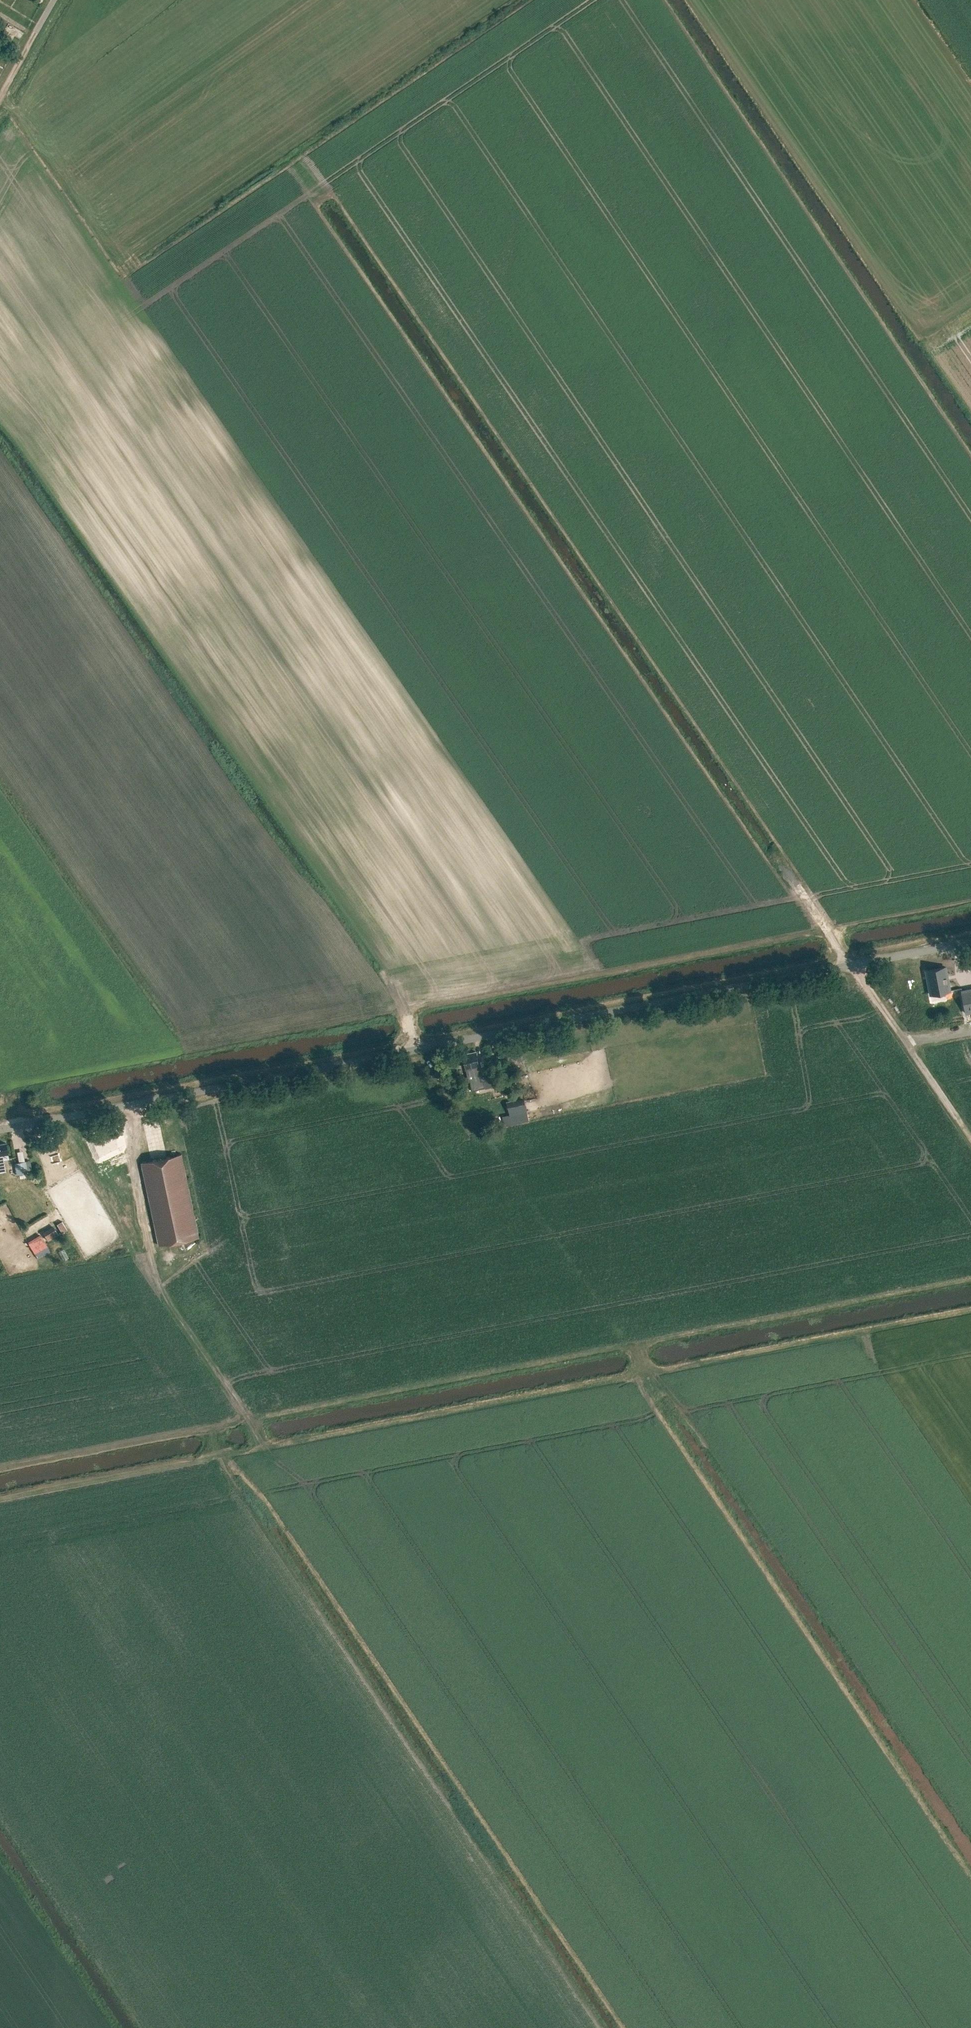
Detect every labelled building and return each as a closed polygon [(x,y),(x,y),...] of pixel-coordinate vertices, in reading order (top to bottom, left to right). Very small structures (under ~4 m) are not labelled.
[(950,990),(946,967),(926,971),(930,994),(950,990)] [(962,991),(966,1013),(970,1012),(970,989),(962,991)] [(468,1075),(467,1075),(468,1081),(470,1081),(472,1090),(485,1087),(484,1080),(489,1079),(488,1070),(480,1072),(476,1052),(464,1054),(468,1075)] [(508,1104),(510,1115),(527,1112),(525,1101),(508,1104)] [(159,1246),(200,1237),(182,1154),(142,1162),(159,1246)] [(17,1174),(28,1172),(25,1160),(14,1162),(17,1174)] [(56,1224),(61,1233),(67,1230),(62,1221),(56,1224)] [(48,1240),(58,1234),(53,1225),(43,1232),(48,1240)] [(35,1253),(47,1246),(40,1234),(28,1241),(35,1253)]
